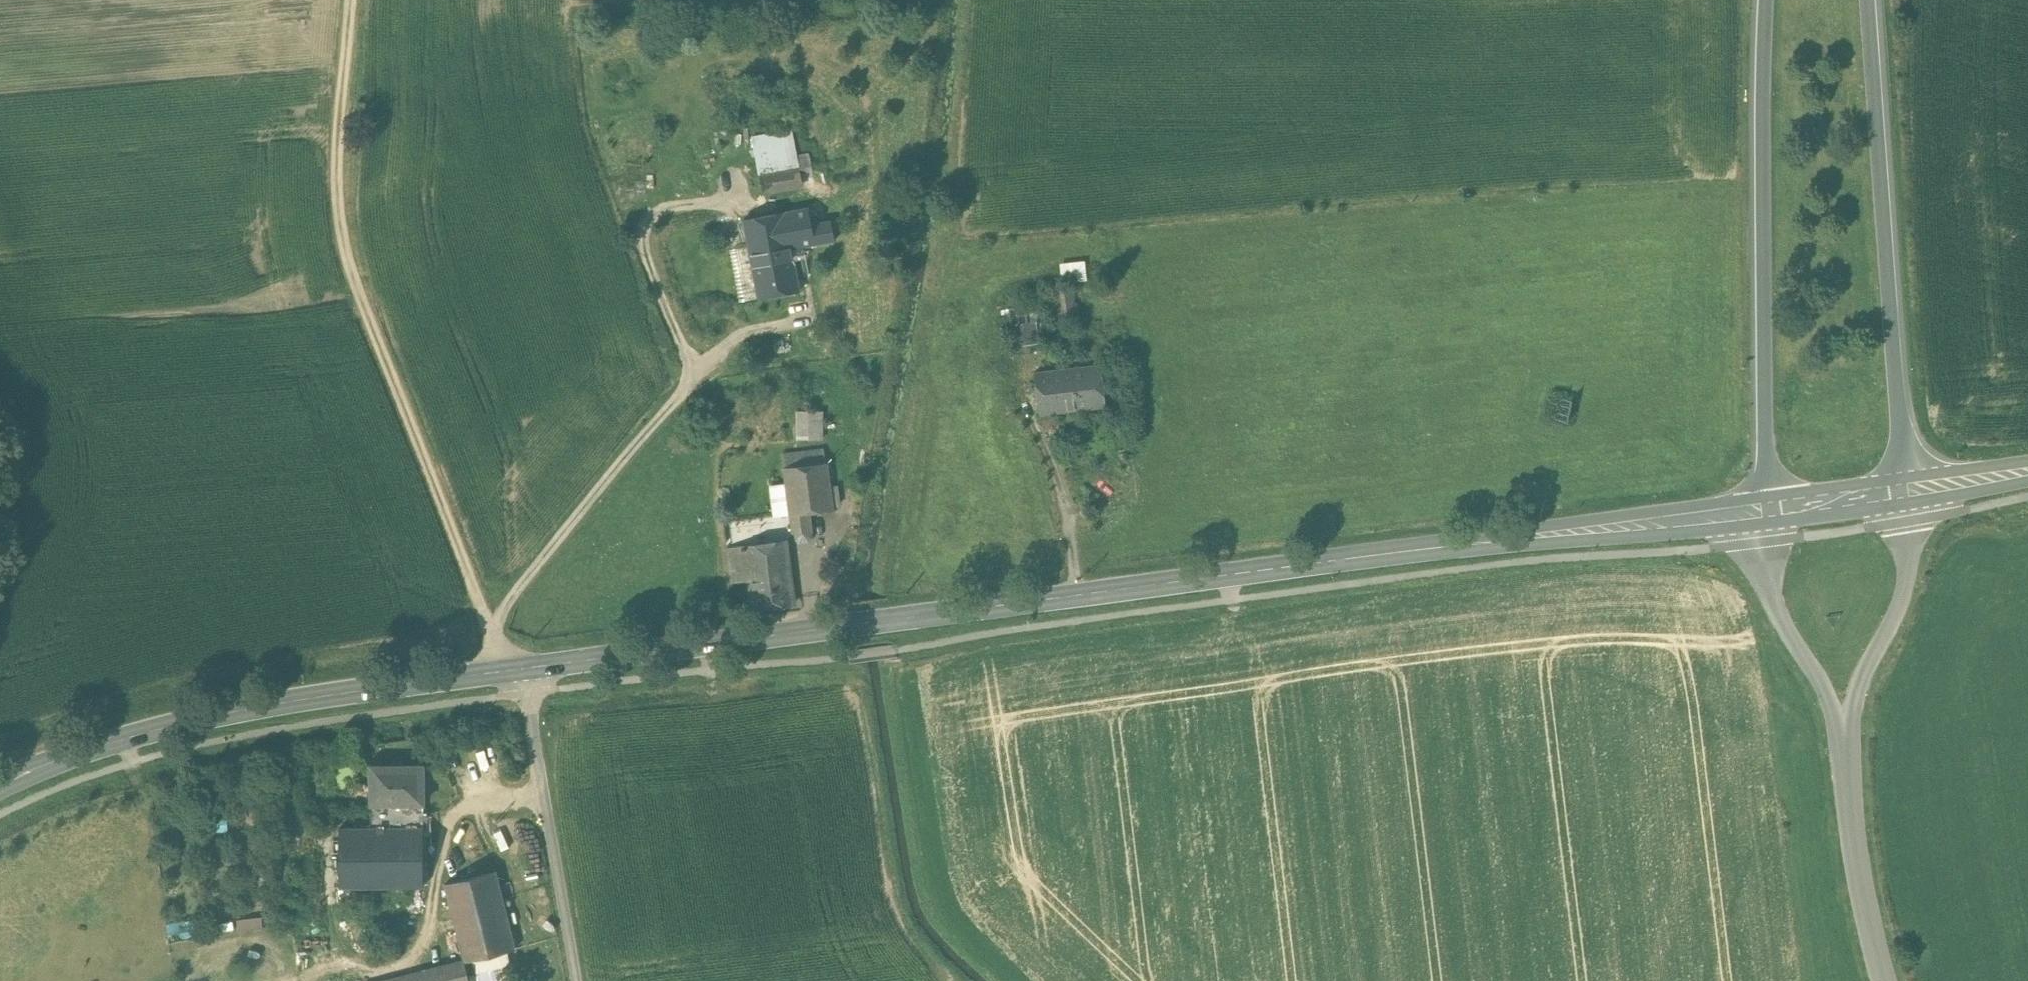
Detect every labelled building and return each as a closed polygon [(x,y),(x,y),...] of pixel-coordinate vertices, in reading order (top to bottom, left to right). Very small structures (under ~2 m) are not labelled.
[(763,193),(803,185),(800,172),(797,156),(792,128),(752,136),(763,193)] [(810,153),(797,156),(800,172),(813,169),(810,153)] [(807,209),(745,220),(760,297),(799,289),(791,247),(833,239),(830,222),(810,226),(807,209)] [(1084,258),(1059,262),(1061,281),(1086,277),(1084,258)] [(1073,287),(1057,289),(1058,301),(1050,302),(1053,320),(1077,318),(1073,287)] [(1009,308),(1011,324),(1030,322),(1028,306),(1009,308)] [(1011,324),(1013,346),(1039,343),(1037,321),(1030,322),(1011,324)] [(1100,364),(1035,372),(1040,414),(1105,406),(1100,364)] [(797,409),(798,438),(811,438),(810,409),(797,409)] [(810,409),(811,438),(826,437),(825,409),(810,409)] [(824,449),(783,453),(784,467),(825,462),(824,449)] [(825,462),(784,467),(786,484),(790,514),(810,512),(834,509),(828,462),(825,462)] [(786,484),(771,486),(775,516),(790,514),(786,484)] [(810,512),(790,514),(793,540),(799,543),(809,542),(814,537),(810,512)] [(786,541),(728,549),(732,581),(749,578),(753,609),(794,603),(786,541)] [(416,766),(378,766),(375,763),(368,770),(371,773),(371,804),(376,804),(376,828),(419,827),(419,804),(424,804),(423,773),(427,769),(420,762),(416,766)] [(376,828),(340,828),(340,887),(424,887),(424,827),(419,827),(376,828)] [(496,871),(445,884),(465,961),(515,949),(496,871)] [(465,961),(387,980),(470,980),(465,961)]
